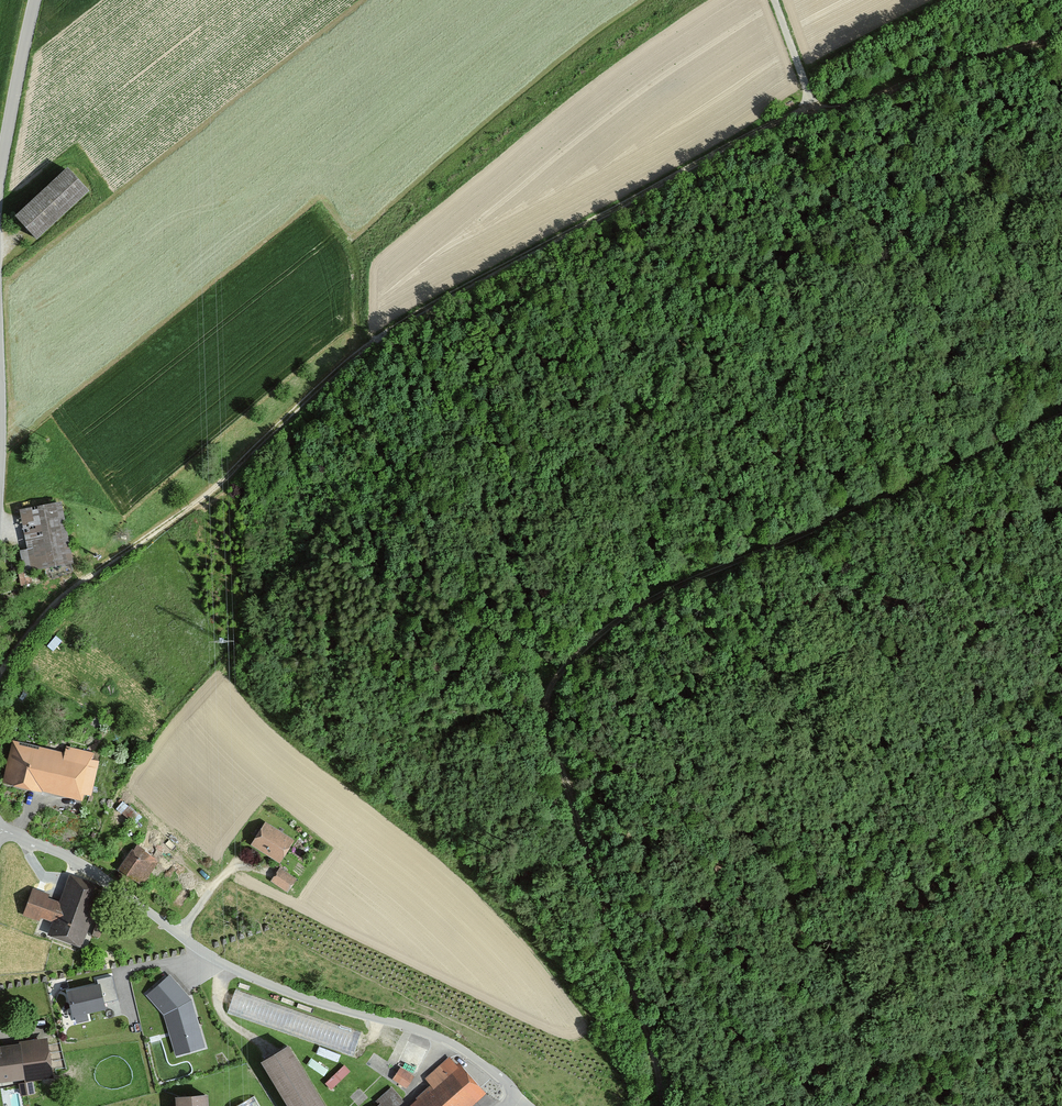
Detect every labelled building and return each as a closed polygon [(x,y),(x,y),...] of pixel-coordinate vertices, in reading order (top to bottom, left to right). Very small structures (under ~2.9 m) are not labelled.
[(87,195),(67,173),(17,220),(36,241),(87,195)] [(73,566),(59,503),(20,512),(34,574),(73,566)] [(94,755),(66,749),(65,753),(14,741),(4,784),(82,803),(84,796),(91,797),(100,763),(93,761),(94,755)] [(295,841),(266,823),(252,846),(282,864),(295,841)] [(160,864),(136,847),(119,870),(143,887),(160,864)] [(296,880),(279,870),(271,882),(289,893),(296,880)] [(70,875),(59,903),(49,899),(50,896),(33,890),(24,918),(40,924),(42,920),(52,923),(48,935),(82,948),(104,887),(70,875)] [(192,998),(170,973),(147,993),(165,1012),(176,1053),(205,1045),(192,998)] [(99,980),(67,988),(75,1023),(89,1019),(86,1008),(105,1004),(99,980)] [(361,1030),(236,989),(228,1012),(353,1054),(361,1030)] [(55,1079),(49,1039),(20,1043),(20,1045),(0,1048),(0,1085),(26,1081),(27,1084),(55,1079)] [(291,1044),(264,1061),(292,1105),(329,1105),(291,1044)] [(432,1086),(417,1099),(419,1101),(413,1105),(471,1105),(484,1094),(451,1057),(425,1080),(432,1086)] [(326,1086),(332,1092),(351,1074),(345,1067),(326,1086)] [(413,1078),(400,1070),(394,1081),(406,1089),(413,1078)] [(404,1104),(392,1089),(375,1103),(378,1105),(401,1105),(404,1104)] [(210,1093),(178,1096),(178,1105),(211,1105),(210,1093)] [(254,1097),(239,1105),(259,1105),(254,1097)]
